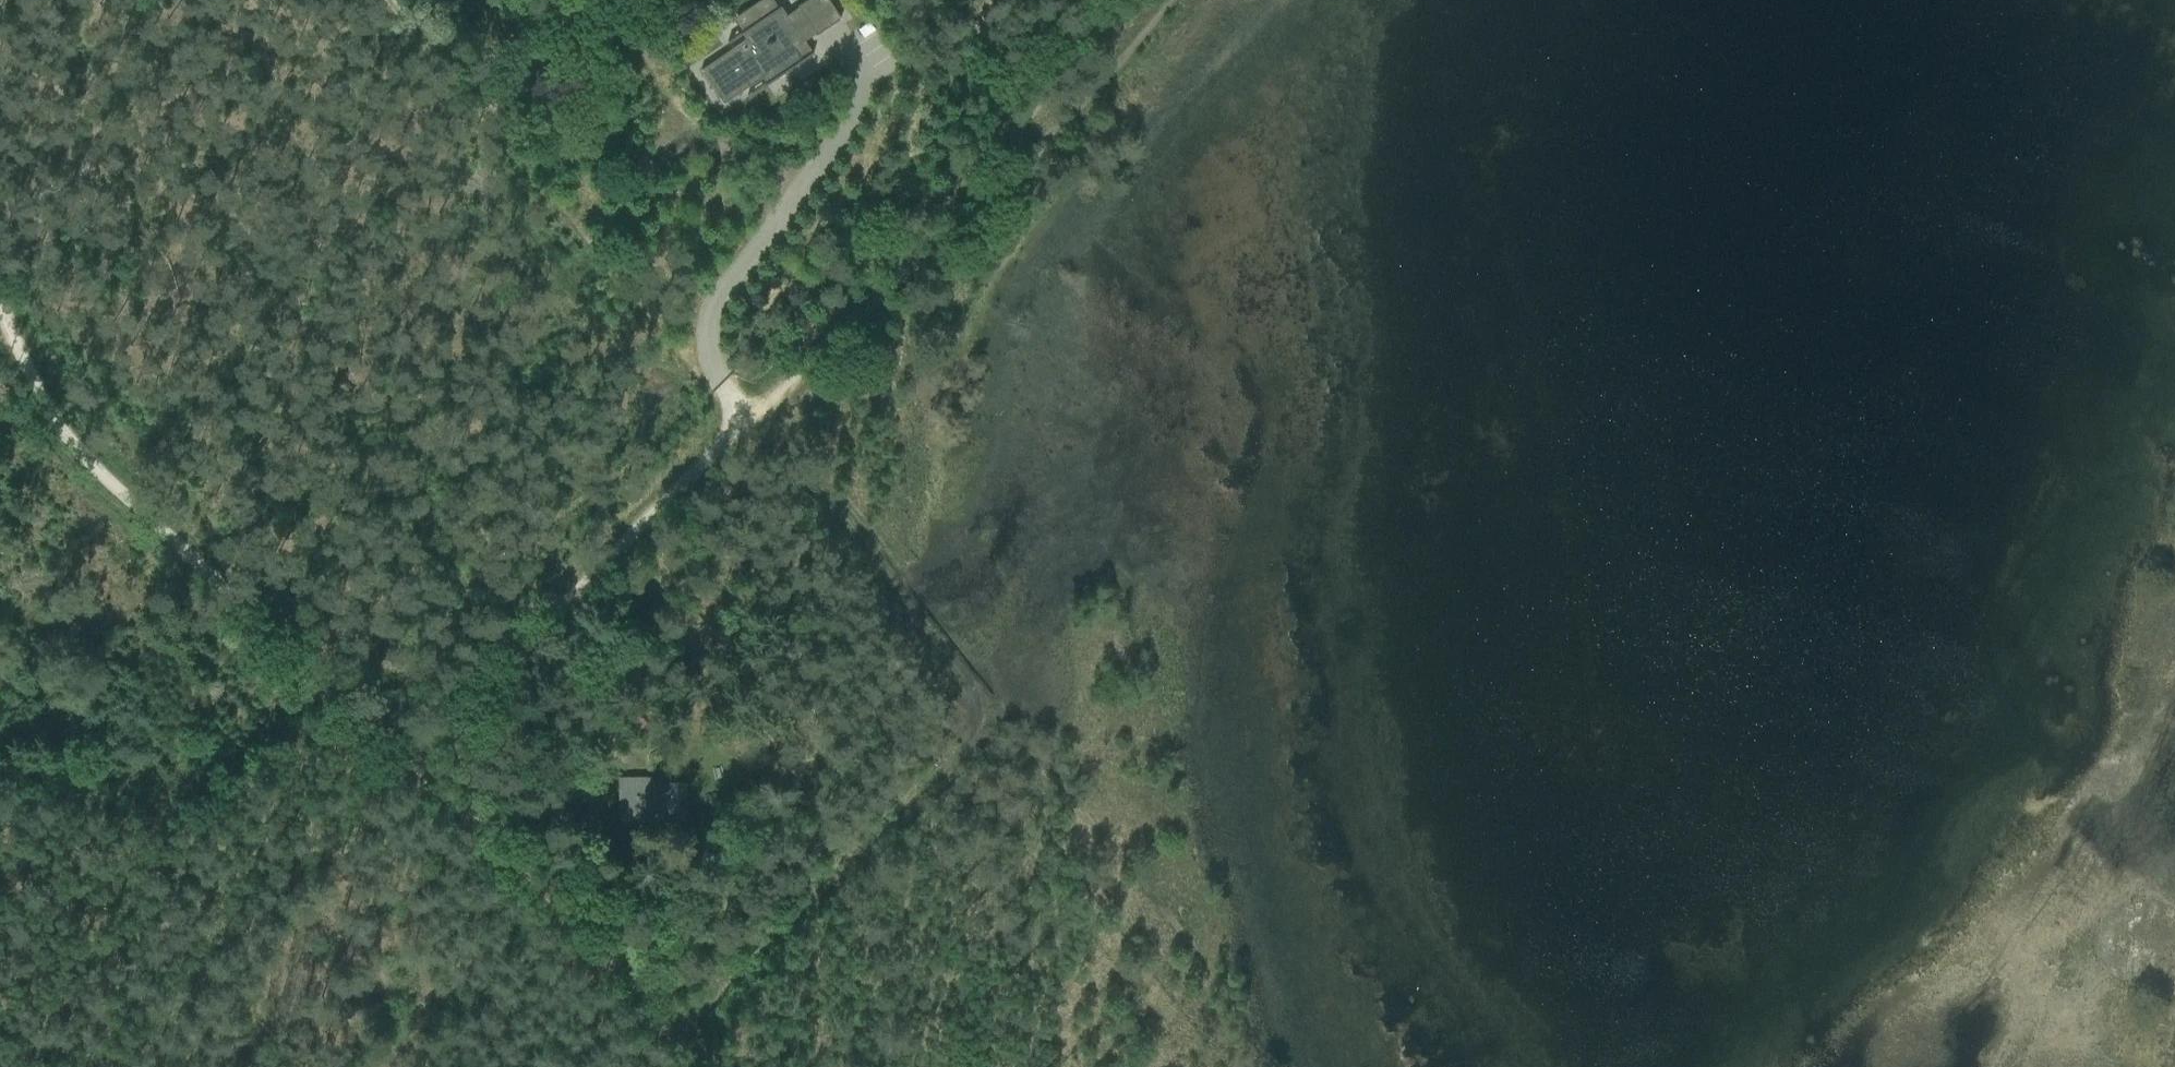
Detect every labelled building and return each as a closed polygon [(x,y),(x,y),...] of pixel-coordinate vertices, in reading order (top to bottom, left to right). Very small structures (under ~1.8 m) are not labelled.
[(700,70),(722,103),(761,77),(759,74),(765,70),(772,80),(801,60),(793,47),(814,33),(814,34),(840,17),(828,0),(804,0),(795,6),(796,7),(785,15),(779,6),(738,33),(739,35),(726,44),(730,50),(700,70)] [(619,778),(619,810),(684,810),(684,784),(651,784),(650,778),(619,778)] [(11,818),(4,812),(0,816),(0,830),(11,818)]
